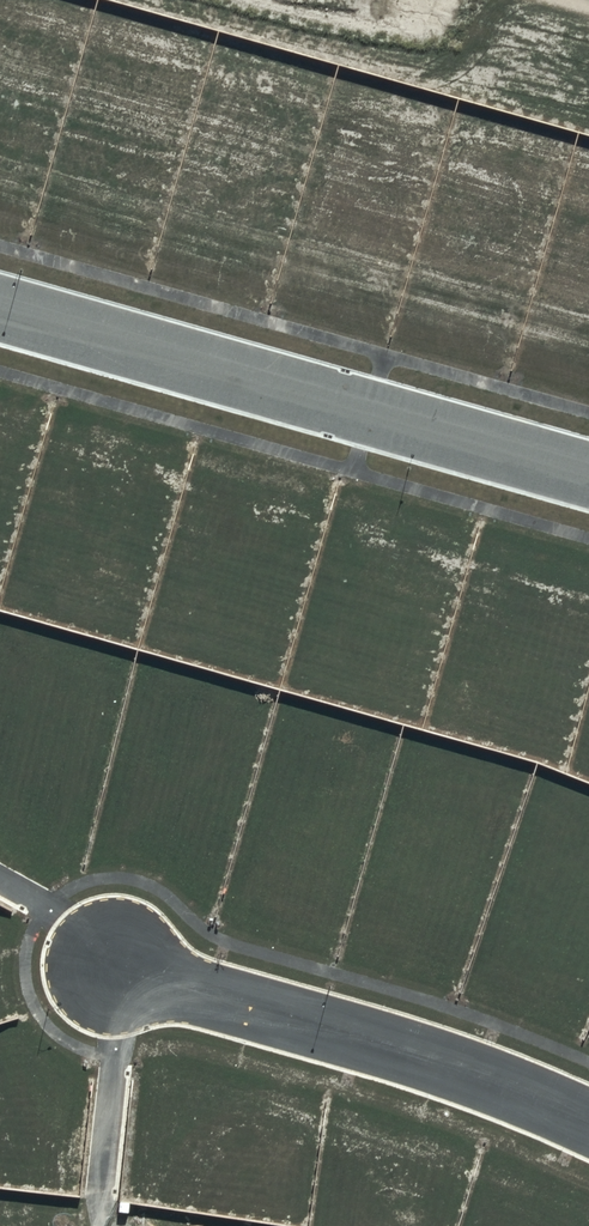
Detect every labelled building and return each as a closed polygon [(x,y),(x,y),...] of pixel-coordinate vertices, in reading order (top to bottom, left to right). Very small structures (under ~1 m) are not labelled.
[(62,43),(2,27),(0,33),(0,184),(22,190),(62,43)] [(179,78),(127,63),(123,78),(72,64),(36,191),(83,205),(89,186),(100,189),(92,214),(142,228),(157,175),(151,173),(179,78)] [(268,216),(301,105),(247,89),(238,121),(203,110),(170,221),(213,234),(208,251),(261,267),(276,219),(268,216)] [(388,244),(424,124),(380,111),(363,168),(321,156),(285,276),(339,292),(341,284),(386,297),(401,247),(388,244)] [(501,266),(535,153),(502,143),(481,215),(474,212),(481,189),(439,176),(397,319),(435,330),(453,269),(477,276),(469,306),(498,314),(511,269),(501,266)] [(587,241),(550,231),(521,336),(588,354),(588,232),(587,241)] [(0,1086),(0,1172),(68,1177),(72,1129),(22,1124),(25,1088),(0,1086)] [(189,1104),(157,1095),(144,1137),(156,1140),(146,1174),(272,1211),(298,1122),(251,1109),(249,1116),(238,1113),(241,1106),(193,1092),(189,1104)]
